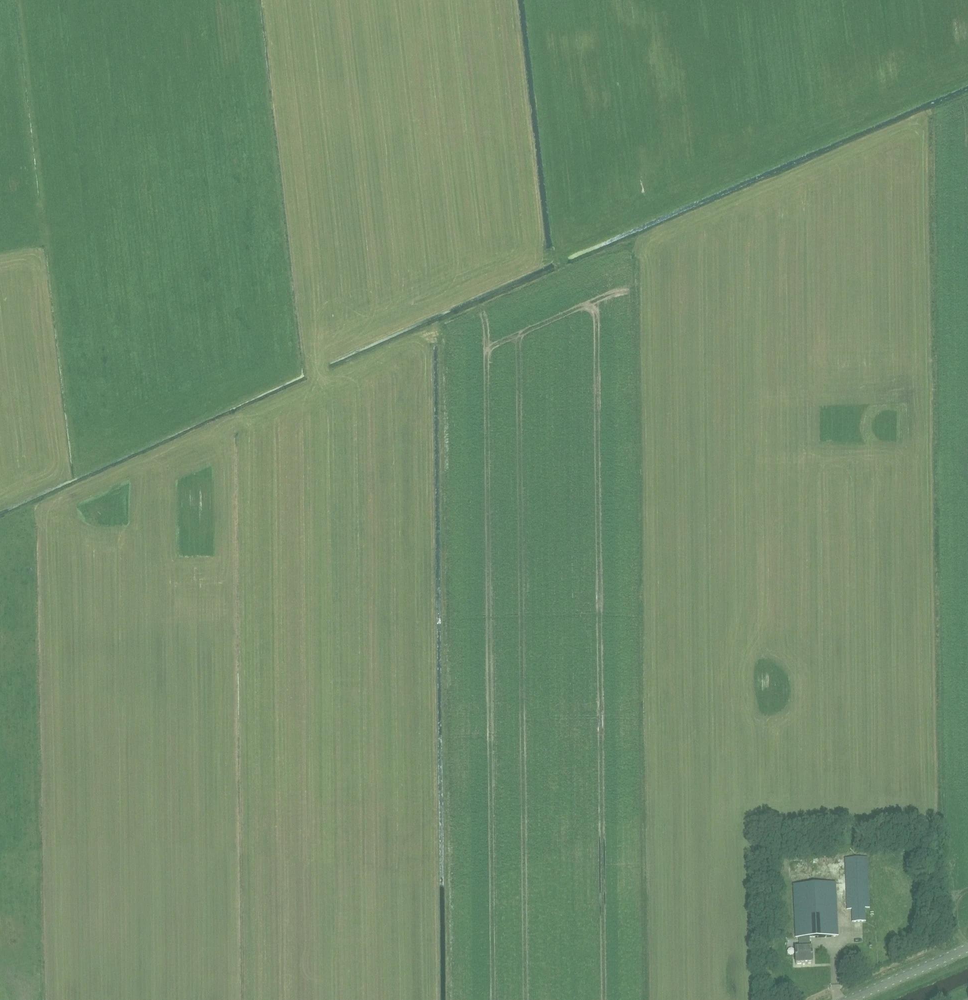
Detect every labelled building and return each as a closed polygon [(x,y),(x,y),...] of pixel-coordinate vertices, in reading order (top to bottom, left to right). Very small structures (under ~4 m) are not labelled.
[(865,909),(869,909),(867,859),(845,860),(847,910),(851,909),(852,918),(852,922),(865,921),(865,909)] [(810,938),(838,937),(836,884),(794,886),(796,939),(799,939),(800,949),(795,949),(796,964),(813,964),(812,949),(810,949),(810,938)]
